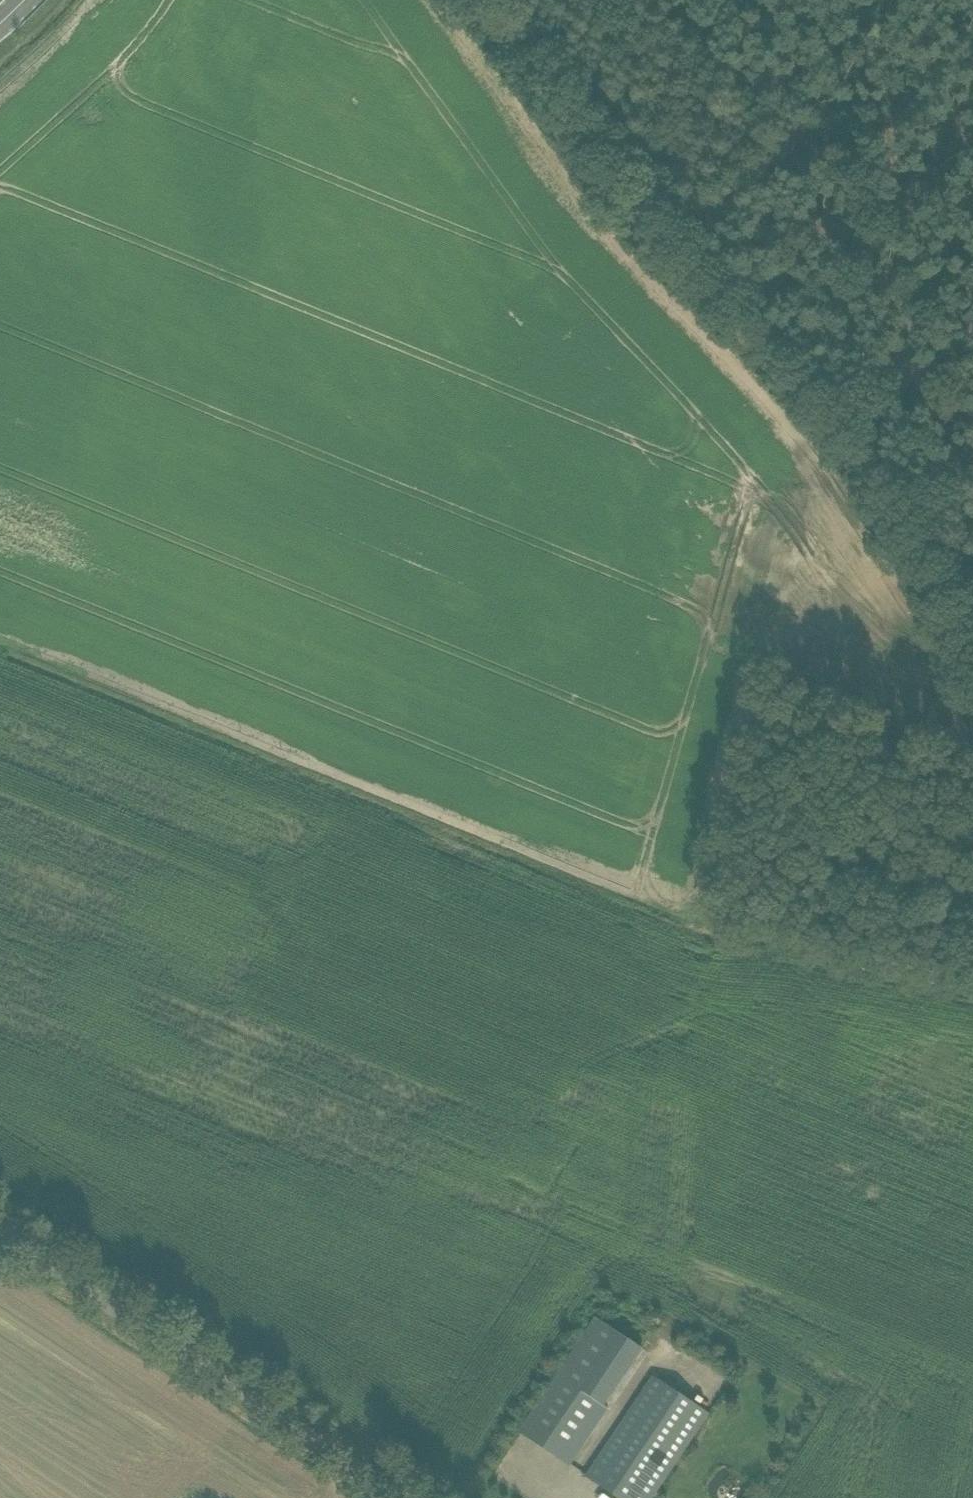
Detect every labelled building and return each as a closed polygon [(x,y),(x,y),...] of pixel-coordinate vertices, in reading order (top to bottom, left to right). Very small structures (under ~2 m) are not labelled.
[(605,1405),(643,1348),(596,1316),(520,1431),(570,1465),(609,1407),(605,1405)] [(620,1497),(652,1497),(709,1412),(654,1375),(587,1476),(620,1497)]
